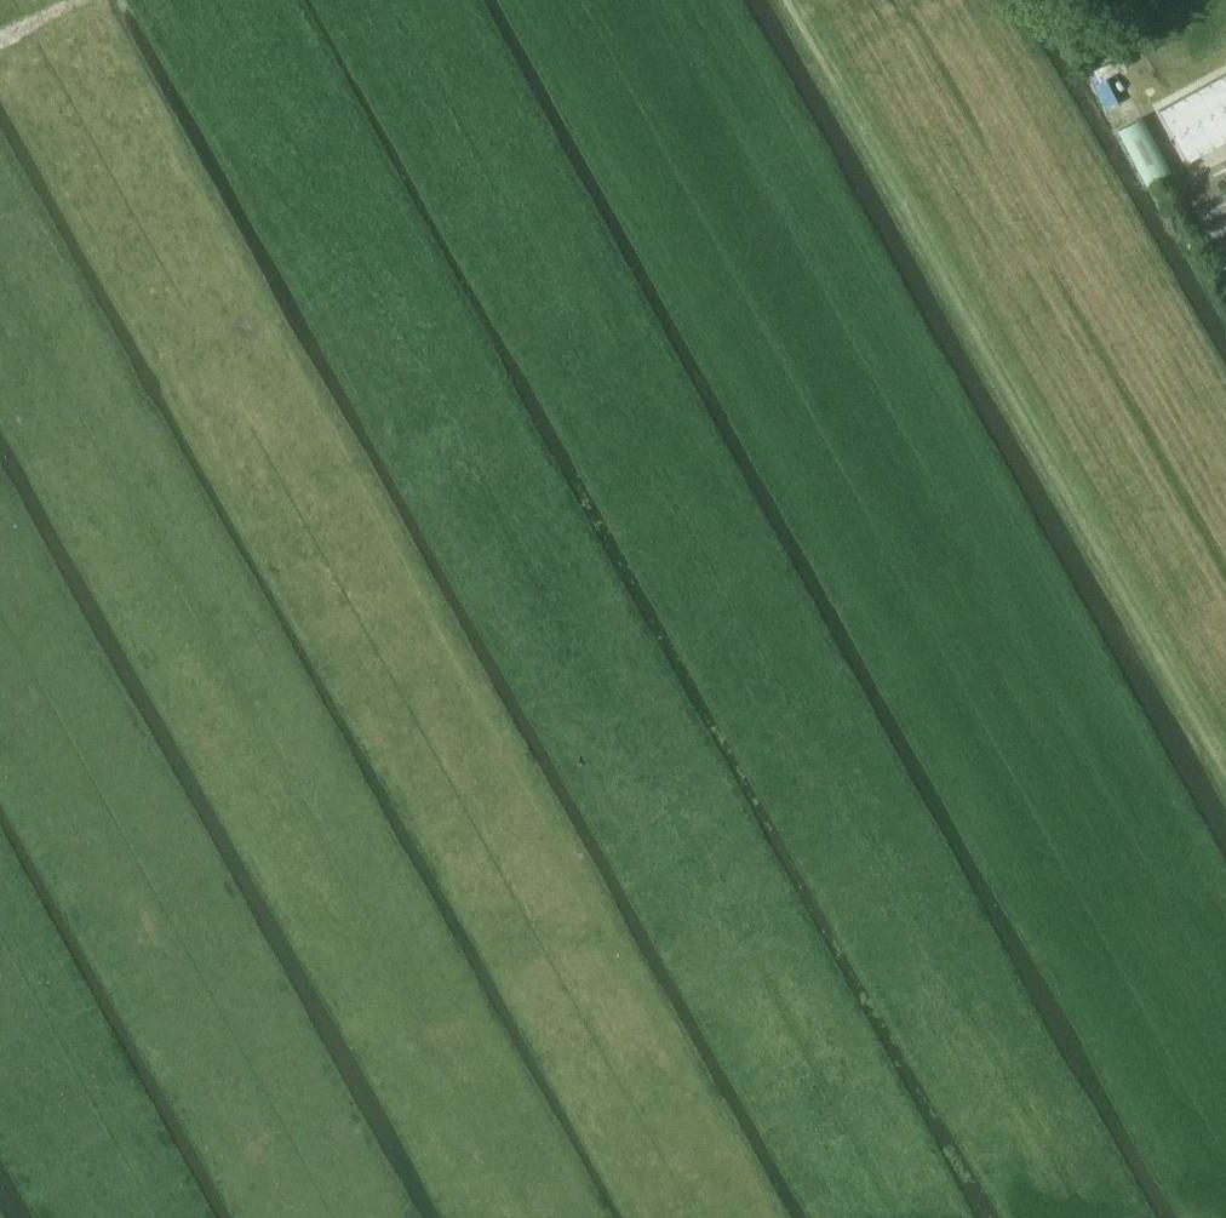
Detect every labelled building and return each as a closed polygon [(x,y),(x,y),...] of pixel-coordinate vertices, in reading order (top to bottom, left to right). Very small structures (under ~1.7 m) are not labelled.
[(1187,162),(1225,141),(1225,75),(1159,111),(1187,162)] [(1118,130),(1147,184),(1155,180),(1171,171),(1143,117),(1140,118),(1126,126),(1118,130)]
